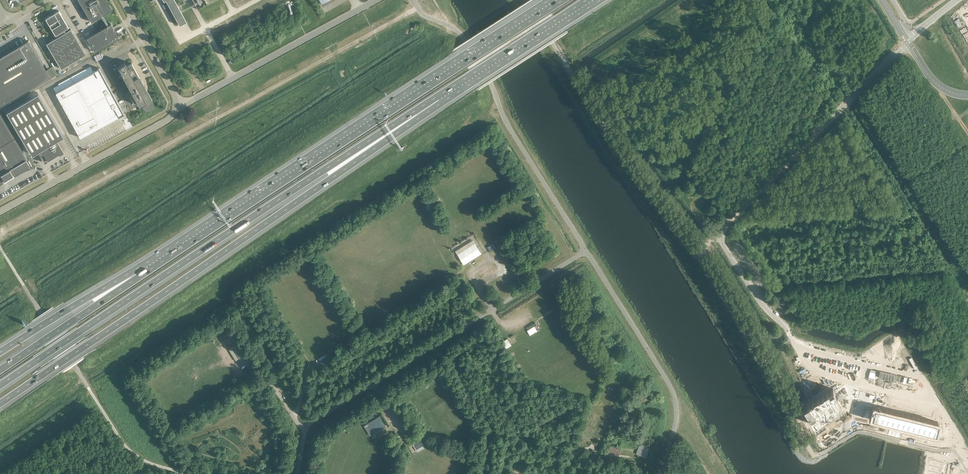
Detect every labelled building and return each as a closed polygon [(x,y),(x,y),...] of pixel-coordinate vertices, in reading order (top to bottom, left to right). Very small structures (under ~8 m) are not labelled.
[(91,22),(96,19),(95,18),(110,9),(105,0),(78,0),(91,22)] [(174,0),(166,0),(179,25),(186,21),(180,11),(178,6),(174,0)] [(60,12),(47,20),(57,36),(58,35),(59,38),(48,44),(63,69),(87,55),(72,30),(67,33),(66,31),(70,28),(60,12)] [(114,25),(112,26),(90,39),(98,53),(122,39),(114,25)] [(50,78),(28,40),(0,57),(0,108),(50,78)] [(96,62),(93,57),(51,82),(54,87),(96,62)] [(143,105),(144,105),(144,106),(145,106),(145,107),(146,107),(147,107),(148,107),(149,107),(150,106),(151,106),(151,105),(152,105),(152,104),(152,103),(152,102),(152,101),(152,100),(145,87),(144,87),(144,86),(143,85),(142,84),(142,83),(142,82),(141,82),(141,81),(141,82),(140,81),(140,80),(140,79),(140,78),(140,77),(132,63),(127,66),(125,62),(117,66),(139,106),(143,104),(143,105)] [(80,134),(98,124),(99,124),(100,124),(100,123),(108,118),(109,120),(108,118),(118,113),(119,116),(120,116),(121,115),(124,114),(125,113),(100,67),(99,68),(99,69),(96,70),(95,69),(94,70),(95,71),(56,92),(81,137),(80,134)] [(38,92),(6,111),(32,154),(38,150),(39,152),(45,162),(56,155),(59,153),(63,151),(57,142),(56,140),(63,135),(38,92)] [(15,137),(0,112),(0,146),(15,137)] [(0,146),(0,183),(6,180),(5,179),(7,177),(8,179),(10,178),(9,176),(12,175),(12,176),(18,173),(18,172),(19,172),(20,171),(21,171),(22,171),(22,170),(23,170),(24,170),(24,169),(25,169),(26,169),(27,168),(28,168),(29,168),(29,167),(30,167),(31,167),(32,167),(33,166),(32,166),(28,160),(27,161),(26,159),(27,158),(15,137),(0,146)] [(473,241),(456,252),(462,262),(479,251),(473,241)] [(245,355),(238,343),(231,347),(238,359),(245,355)] [(333,363),(328,357),(321,361),(325,368),(333,363)] [(844,407),(833,388),(803,406),(804,408),(802,409),(805,413),(807,412),(811,419),(809,420),(811,424),(813,423),(815,425),(844,407)] [(860,391),(854,416),(869,419),(872,408),(875,395),(860,391)] [(942,425),(872,408),(870,418),(937,435),(938,430),(940,430),(942,425)] [(413,444),(416,449),(424,445),(420,439),(413,444)] [(640,442),(636,454),(646,457),(650,446),(640,442)] [(933,460),(931,466),(943,469),(944,463),(933,460)] [(930,471),(941,473),(943,469),(931,466),(930,471)]
